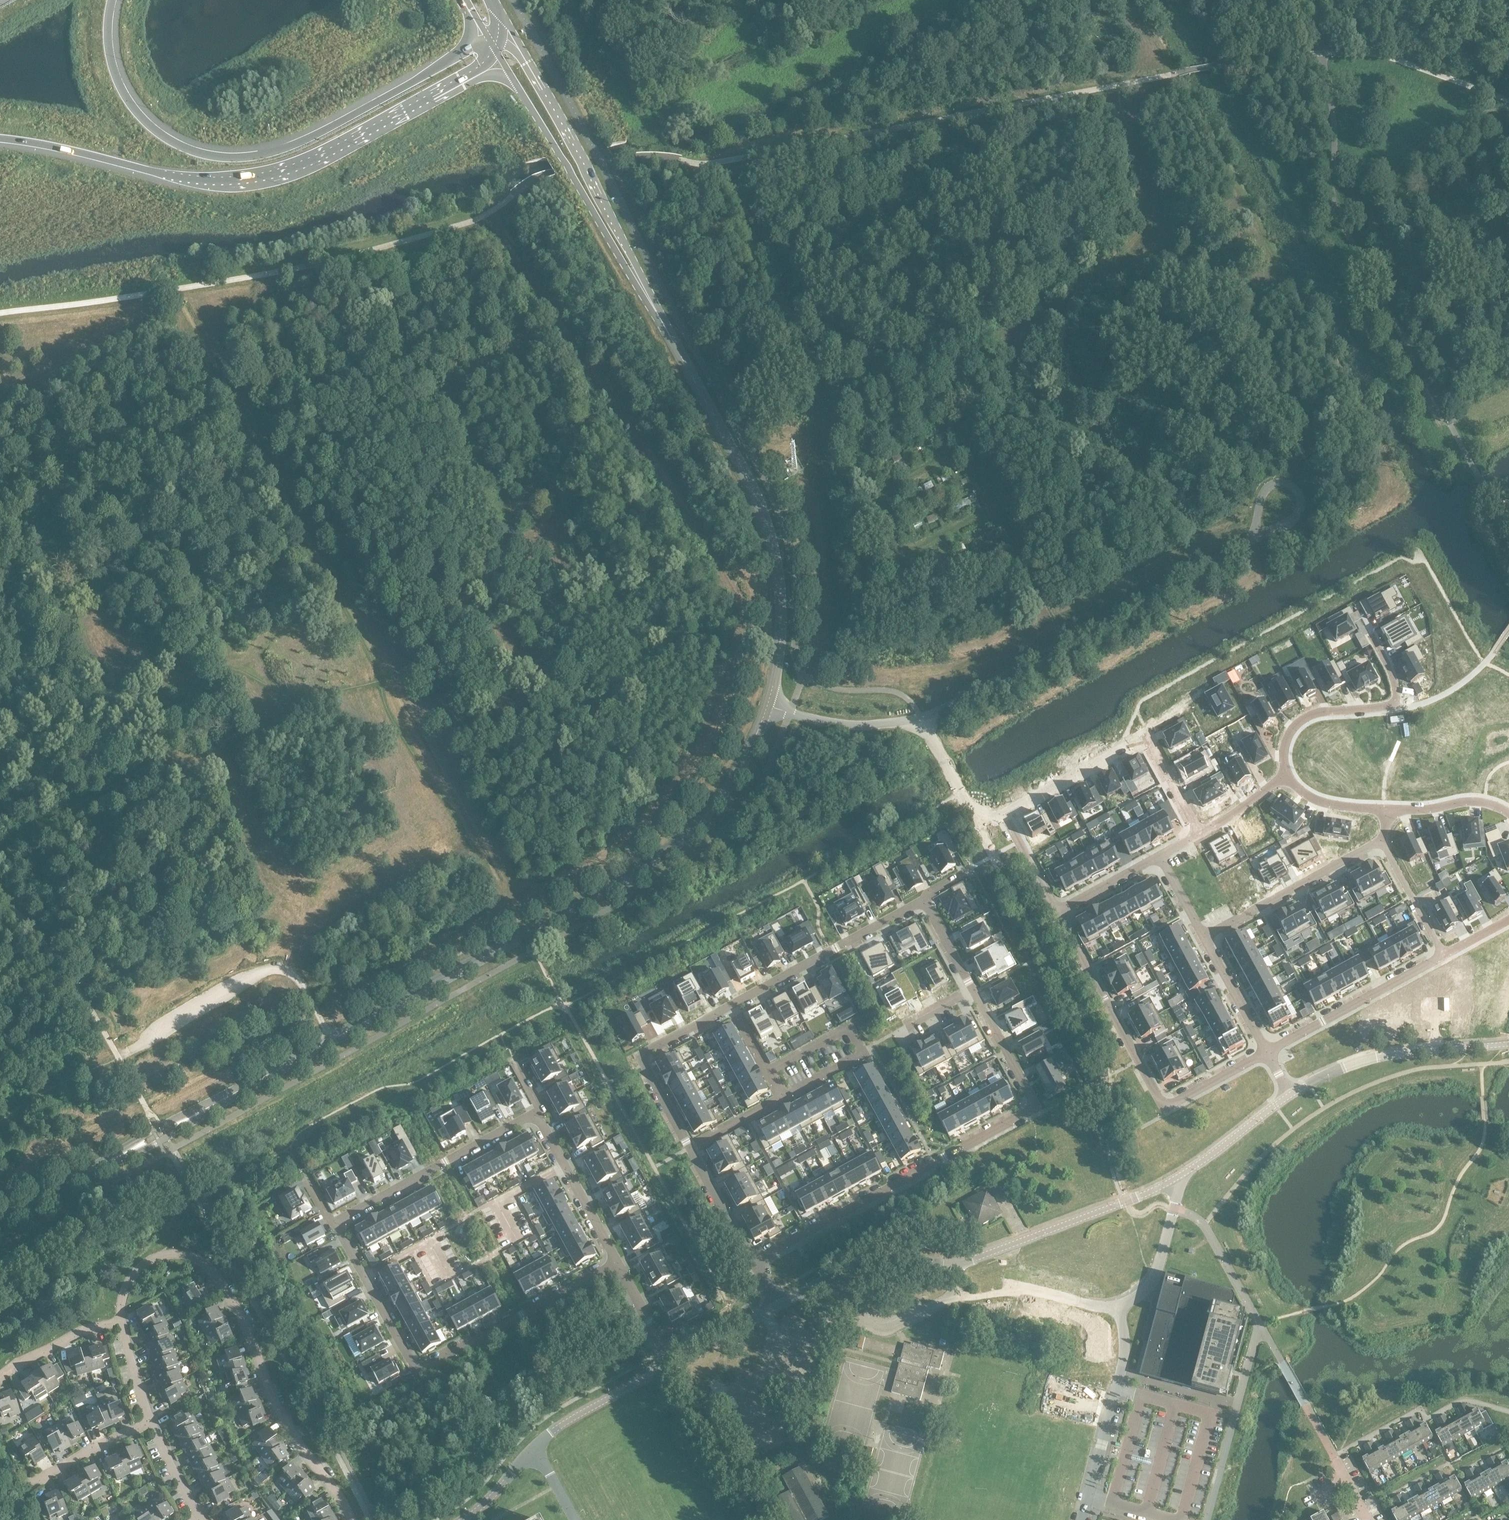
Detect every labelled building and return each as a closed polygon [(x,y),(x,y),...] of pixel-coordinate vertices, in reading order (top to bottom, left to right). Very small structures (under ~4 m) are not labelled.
[(1366,599),(1359,603),(1368,619),(1374,616),(1376,620),(1377,620),(1376,618),(1380,616),(1381,618),(1397,609),(1392,599),(1397,596),(1393,588),(1367,602),(1366,599)] [(1350,608),(1315,627),(1319,634),(1328,629),(1336,642),(1355,632),(1348,618),(1354,615),(1350,608)] [(1404,621),(1383,632),(1389,644),(1393,642),(1396,648),(1405,643),(1408,649),(1425,639),(1422,633),(1413,638),(1404,621)] [(1364,637),(1358,640),(1363,649),(1369,646),(1364,637)] [(1404,661),(1400,663),(1411,683),(1424,676),(1417,664),(1424,660),(1416,646),(1401,655),(1404,661)] [(1301,669),(1290,676),(1303,698),(1308,696),(1309,697),(1316,694),(1307,678),(1312,675),(1304,660),(1298,663),(1301,669)] [(1334,661),(1316,671),(1320,679),(1318,680),(1323,688),(1325,686),(1328,693),(1340,686),(1337,680),(1342,677),(1336,665),(1334,661)] [(1342,662),(1336,665),(1342,677),(1347,685),(1352,682),(1357,691),(1364,687),(1364,688),(1365,688),(1365,687),(1368,685),(1369,686),(1369,685),(1376,681),(1375,679),(1377,678),(1373,671),(1371,672),(1368,666),(1360,670),(1358,666),(1347,672),(1342,662)] [(1226,673),(1213,680),(1217,687),(1230,681),(1226,673)] [(1267,681),(1261,685),(1270,700),(1275,697),(1282,710),(1294,703),(1281,680),(1270,687),(1267,681)] [(1222,689),(1207,697),(1219,718),(1233,710),(1222,689)] [(1263,700),(1246,709),(1251,719),(1257,716),(1263,728),(1275,721),(1271,713),(1273,711),(1269,704),(1266,705),(1263,700)] [(1173,731),(1165,736),(1168,742),(1167,743),(1171,750),(1190,739),(1183,727),(1187,725),(1183,719),(1171,726),(1173,731)] [(1243,744),(1238,747),(1242,754),(1247,752),(1255,765),(1256,764),(1256,765),(1261,762),(1261,761),(1262,761),(1262,760),(1266,757),(1254,734),(1241,740),(1243,744)] [(1192,760),(1180,767),(1187,781),(1208,769),(1201,755),(1205,753),(1202,748),(1189,754),(1192,760)] [(1223,757),(1217,760),(1231,786),(1232,785),(1230,782),(1234,780),(1237,785),(1250,779),(1245,771),(1247,770),(1247,771),(1248,770),(1243,760),(1242,761),(1241,762),(1236,754),(1224,760),(1223,757)] [(1129,776),(1123,779),(1124,782),(1130,792),(1131,795),(1138,791),(1133,783),(1148,775),(1138,757),(1123,766),(1129,776)] [(1112,772),(1098,779),(1107,797),(1121,790),(1124,796),(1130,792),(1124,782),(1119,785),(1112,772)] [(1208,787),(1195,794),(1199,803),(1201,802),(1203,808),(1223,797),(1216,783),(1224,779),(1221,773),(1205,782),(1208,787)] [(1085,786),(1073,793),(1084,813),(1103,802),(1095,788),(1088,791),(1085,786)] [(1062,799),(1048,806),(1058,824),(1071,817),(1072,819),(1077,816),(1070,803),(1066,805),(1062,799)] [(1277,807),(1274,811),(1293,825),(1290,829),(1296,834),(1304,822),(1299,818),(1303,814),(1283,799),(1282,800),(1280,799),(1275,806),(1277,807)] [(1162,811),(1151,817),(1163,839),(1163,837),(1173,832),(1162,811)] [(1038,812),(1023,820),(1032,838),(1047,830),(1050,836),(1056,833),(1046,814),(1041,817),(1038,812)] [(1151,817),(1140,823),(1152,845),(1163,839),(1151,817)] [(1317,822),(1315,834),(1324,835),(1324,836),(1349,840),(1351,825),(1326,821),(1326,823),(1317,822)] [(1463,830),(1461,830),(1462,839),(1464,839),(1465,846),(1485,844),(1483,827),(1477,828),(1477,822),(1473,822),(1473,821),(1463,822),(1463,830)] [(1141,825),(1131,831),(1141,849),(1151,844),(1152,845),(1140,823),(1141,825)] [(1449,858),(1458,855),(1453,838),(1446,840),(1441,826),(1429,831),(1437,854),(1446,851),(1449,858)] [(1131,831),(1120,837),(1130,855),(1141,849),(1131,831)] [(1486,836),(1489,844),(1488,844),(1494,858),(1501,855),(1507,871),(1508,870),(1508,843),(1503,846),(1501,840),(1498,831),(1486,836)] [(944,846),(931,854),(942,874),(956,866),(950,856),(957,853),(948,835),(940,839),(944,846)] [(1228,835),(1209,845),(1219,864),(1238,854),(1240,859),(1245,856),(1238,845),(1235,847),(1228,835)] [(1412,836),(1400,841),(1410,862),(1428,854),(1421,839),(1415,842),(1412,836)] [(1107,838),(1096,844),(1108,867),(1119,861),(1107,838)] [(1309,841),(1290,852),(1299,869),(1318,858),(1309,841)] [(1098,849),(1088,854),(1099,875),(1105,871),(1104,869),(1108,867),(1096,844),(1096,845),(1098,849)] [(1281,849),(1276,852),(1278,855),(1259,866),(1262,871),(1260,872),(1259,871),(1258,872),(1264,882),(1265,882),(1264,881),(1267,879),(1270,885),(1289,874),(1286,869),(1291,867),(1281,849)] [(901,866),(896,869),(900,877),(899,878),(904,887),(905,886),(909,892),(923,884),(914,869),(919,866),(911,850),(906,853),(909,859),(900,864),(901,866)] [(1075,856),(1087,879),(1091,876),(1092,878),(1099,875),(1088,854),(1078,860),(1075,856)] [(1075,856),(1065,862),(1077,884),(1087,879),(1075,856)] [(1049,870),(1048,871),(1055,883),(1056,883),(1055,882),(1060,879),(1066,890),(1077,884),(1065,862),(1049,870)] [(879,879),(869,885),(881,907),(895,899),(889,889),(894,886),(882,863),(873,868),(879,879)] [(1373,864),(1362,870),(1375,894),(1391,885),(1392,885),(1385,872),(1384,873),(1385,874),(1380,876),(1373,864)] [(1231,890),(1235,897),(1237,896),(1239,901),(1253,894),(1252,892),(1258,889),(1256,886),(1261,883),(1252,866),(1246,869),(1248,872),(1229,882),(1233,889),(1231,890)] [(1362,871),(1351,876),(1358,888),(1353,891),(1352,890),(1359,903),(1359,902),(1375,894),(1362,870),(1362,871)] [(1492,880),(1482,886),(1486,893),(1484,894),(1489,900),(1491,899),(1495,906),(1506,898),(1497,885),(1502,881),(1495,870),(1489,875),(1492,880)] [(1152,880),(1141,886),(1153,908),(1152,906),(1163,900),(1161,897),(1163,896),(1159,888),(1157,889),(1152,880)] [(1468,892),(1456,898),(1461,906),(1459,907),(1463,914),(1465,914),(1469,921),(1481,914),(1473,899),(1478,896),(1471,882),(1464,886),(1468,892)] [(954,894),(941,901),(946,910),(948,909),(954,921),(956,921),(957,922),(964,919),(963,917),(972,912),(964,898),(969,895),(963,883),(952,889),(954,894)] [(1324,889),(1338,914),(1353,906),(1354,906),(1354,905),(1347,893),(1347,894),(1342,897),(1336,885),(1325,891),(1324,889)] [(1136,886),(1129,890),(1142,914),(1153,908),(1141,886),(1137,888),(1136,886)] [(857,902),(838,913),(841,917),(839,918),(843,925),(844,924),(845,926),(852,922),(858,919),(865,915),(862,910),(869,906),(858,887),(851,891),(857,902)] [(1318,895),(1314,897),(1320,909),(1315,911),(1314,911),(1321,924),(1322,923),(1338,914),(1324,889),(1322,890),(1323,890),(1317,893),(1318,895)] [(1124,895),(1120,897),(1130,916),(1140,910),(1142,914),(1129,890),(1123,893),(1124,895)] [(1120,897),(1109,903),(1119,922),(1130,916),(1120,897)] [(1445,904),(1433,910),(1438,918),(1436,919),(1440,926),(1442,925),(1446,933),(1454,929),(1453,927),(1457,925),(1453,917),(1458,914),(1449,898),(1443,901),(1445,904)] [(1098,907),(1098,908),(1110,929),(1109,927),(1119,922),(1109,903),(1099,909),(1098,907)] [(1287,910),(1287,911),(1300,935),(1316,926),(1317,926),(1310,913),(1309,914),(1310,914),(1305,917),(1298,905),(1288,911),(1287,910)] [(987,908),(981,911),(983,916),(990,912),(987,908)] [(1098,908),(1087,914),(1100,937),(1101,937),(1100,935),(1110,929),(1098,908)] [(828,909),(826,910),(834,926),(835,925),(836,924),(837,923),(837,922),(837,921),(837,920),(836,919),(834,915),(832,916),(828,909)] [(1287,911),(1276,917),(1283,929),(1278,932),(1277,931),(1277,932),(1283,944),(1284,944),(1300,935),(1287,911)] [(1087,915),(1077,921),(1083,932),(1078,934),(1078,933),(1077,934),(1084,946),(1085,946),(1100,937),(1087,914),(1087,915)] [(974,929),(962,936),(964,940),(962,941),(966,948),(968,947),(968,948),(989,937),(982,925),(984,924),(981,918),(971,924),(974,929)] [(805,931),(786,942),(793,955),(813,944),(809,937),(815,934),(808,922),(802,926),(805,931)] [(1414,922),(1399,931),(1412,955),(1412,954),(1411,953),(1422,947),(1416,936),(1420,934),(1421,935),(1422,934),(1415,922),(1414,922)] [(892,941),(891,941),(899,956),(900,955),(899,954),(915,945),(919,952),(928,947),(929,948),(930,948),(917,924),(916,924),(916,925),(896,936),(898,939),(892,942),(892,941)] [(1343,926),(1328,935),(1331,941),(1347,932),(1343,926)] [(1179,927),(1156,940),(1162,951),(1185,938),(1179,927)] [(1399,931),(1388,937),(1401,960),(1412,955),(1399,931)] [(1233,938),(1226,942),(1232,952),(1252,941),(1252,940),(1250,942),(1245,932),(1241,934),(1240,932),(1232,937),(1233,938)] [(1378,942),(1390,965),(1400,959),(1400,960),(1401,960),(1388,937),(1390,941),(1380,946),(1378,942)] [(1185,938),(1162,951),(1164,950),(1170,960),(1190,949),(1185,938)] [(1001,941),(976,955),(981,966),(977,968),(982,977),(988,974),(989,977),(998,972),(999,973),(1007,969),(1002,960),(1009,956),(1001,941)] [(1252,941),(1232,952),(1237,962),(1258,950),(1252,941)] [(770,942),(757,950),(768,969),(781,962),(770,942)] [(1378,942),(1361,951),(1368,963),(1373,960),(1379,971),(1390,965),(1378,942)] [(882,943),(861,954),(873,977),(894,966),(882,943)] [(784,944),(780,946),(785,953),(788,951),(784,944)] [(1190,949),(1170,960),(1175,970),(1173,971),(1174,972),(1198,958),(1194,952),(1193,953),(1190,949)] [(1258,950),(1237,962),(1242,971),(1263,960),(1258,950)] [(1346,962),(1357,983),(1368,977),(1362,966),(1368,963),(1361,951),(1355,955),(1358,959),(1347,964),(1346,962)] [(1118,967),(1105,974),(1111,985),(1135,972),(1127,956),(1126,955),(1114,962),(1114,963),(1115,962),(1118,967)] [(746,958),(732,966),(741,983),(755,976),(746,958)] [(1198,958),(1174,972),(1179,982),(1202,970),(1200,966),(1201,965),(1198,958)] [(1263,960),(1242,971),(1247,980),(1270,968),(1268,969),(1263,960)] [(937,961),(920,970),(931,989),(932,989),(931,988),(946,980),(947,980),(937,961)] [(1346,962),(1335,968),(1348,990),(1354,987),(1353,985),(1357,983),(1346,962)] [(891,996),(886,999),(893,1011),(902,1006),(906,1004),(903,999),(906,997),(907,998),(915,994),(916,993),(903,968),(891,975),(895,982),(886,987),(891,996)] [(1270,968),(1247,980),(1253,990),(1275,978),(1270,968)] [(1324,971),(1324,972),(1336,994),(1340,992),(1341,994),(1348,990),(1335,968),(1336,970),(1327,976),(1324,971)] [(822,986),(816,989),(824,1003),(830,1000),(830,1001),(844,993),(831,970),(823,975),(825,979),(820,981),(822,986)] [(1202,970),(1179,982),(1180,983),(1182,982),(1187,991),(1185,992),(1188,998),(1200,992),(1197,987),(1208,981),(1202,970)] [(719,971),(706,979),(716,997),(729,990),(726,985),(731,982),(725,971),(720,974),(719,971)] [(1135,972),(1111,985),(1112,985),(1118,996),(1130,989),(1132,994),(1132,995),(1144,988),(1135,972)] [(1324,972),(1313,977),(1326,1000),(1336,994),(1324,972)] [(687,985),(677,991),(681,999),(679,1000),(683,1007),(685,1006),(688,1012),(702,1004),(697,994),(702,991),(692,973),(684,978),(687,985)] [(1315,982),(1305,988),(1315,1006),(1326,1000),(1313,977),(1313,978),(1315,982)] [(1275,978),(1253,990),(1258,999),(1280,987),(1276,989),(1271,980),(1275,978)] [(1007,985),(1004,979),(993,985),(996,992),(993,993),(995,997),(994,998),(995,999),(995,1000),(997,1004),(998,1005),(999,1007),(1004,1004),(1005,1005),(1012,1002),(1011,1000),(1017,996),(1010,983),(1007,985)] [(805,985),(793,992),(805,1014),(824,1004),(815,987),(815,988),(816,990),(809,993),(805,985)] [(1280,987),(1258,999),(1263,1009),(1286,997),(1280,987)] [(665,1001),(652,1008),(662,1026),(671,1021),(670,1020),(675,1017),(673,1014),(679,1011),(668,990),(661,994),(665,1001)] [(1200,992),(1188,998),(1197,1015),(1220,1002),(1214,992),(1203,998),(1200,992)] [(772,1013),(771,1014),(779,1028),(799,1018),(786,995),(773,1002),(777,1010),(775,1012),(777,1015),(774,1017),(772,1013)] [(1015,1013),(1005,1019),(1007,1022),(1006,1023),(1007,1024),(1008,1023),(1013,1033),(1015,1032),(1017,1036),(1022,1033),(1030,1028),(1027,1022),(1032,1019),(1027,1010),(1037,1004),(1033,997),(1013,1008),(1012,1010),(1013,1009),(1015,1013)] [(1286,997),(1263,1009),(1268,1018),(1287,1008),(1282,999),(1286,997)] [(1141,1010),(1129,1016),(1132,1021),(1130,1022),(1133,1028),(1159,1015),(1150,999),(1150,998),(1137,1005),(1138,1005),(1141,1010)] [(1220,1002),(1197,1015),(1201,1013),(1207,1023),(1227,1012),(1224,1006),(1222,1007),(1220,1002)] [(1178,1005),(1172,1008),(1180,1024),(1186,1021),(1178,1005)] [(852,1007),(845,1011),(850,1020),(857,1016),(852,1007)] [(1287,1008),(1268,1018),(1274,1028),(1280,1025),(1281,1026),(1289,1022),(1288,1020),(1292,1018),(1287,1008)] [(761,1009),(749,1016),(762,1040),(773,1033),(777,1040),(783,1036),(775,1020),(769,1023),(761,1009)] [(1227,1012),(1207,1023),(1213,1033),(1211,1034),(1211,1035),(1231,1024),(1229,1020),(1231,1019),(1227,1012)] [(633,1015),(621,1022),(632,1043),(645,1036),(641,1029),(648,1025),(641,1013),(634,1017),(633,1015)] [(1159,1015),(1133,1028),(1137,1035),(1139,1034),(1141,1038),(1153,1032),(1156,1037),(1155,1037),(1155,1038),(1168,1031),(1167,1030),(1167,1031),(1159,1015)] [(966,1020),(955,1026),(956,1027),(966,1046),(976,1040),(979,1044),(985,1041),(979,1029),(973,1032),(966,1020)] [(1231,1024),(1211,1035),(1217,1045),(1237,1034),(1231,1024)] [(732,1027),(714,1037),(720,1048),(738,1038),(732,1027)] [(956,1027),(945,1033),(951,1044),(946,1047),(952,1059),(958,1056),(956,1051),(966,1046),(956,1027)] [(1237,1034),(1217,1045),(1223,1056),(1229,1053),(1230,1055),(1237,1051),(1236,1049),(1243,1045),(1237,1034)] [(1039,1035),(1020,1045),(1026,1058),(1032,1055),(1033,1056),(1040,1052),(1039,1051),(1046,1047),(1039,1035)] [(738,1038),(720,1048),(726,1058),(744,1048),(738,1038)] [(934,1038),(923,1044),(934,1064),(944,1058),(946,1062),(952,1059),(946,1047),(941,1050),(934,1038)] [(798,1039),(790,1043),(794,1050),(802,1046),(798,1039)] [(1164,1053),(1153,1059),(1158,1070),(1158,1071),(1182,1057),(1173,1042),(1173,1041),(1160,1048),(1161,1048),(1162,1048),(1164,1053)] [(555,1063),(550,1052),(554,1050),(551,1044),(539,1050),(542,1056),(530,1062),(533,1067),(531,1068),(535,1075),(537,1074),(536,1073),(555,1063)] [(923,1044),(912,1050),(918,1062),(913,1065),(919,1077),(926,1073),(923,1069),(934,1064),(923,1044)] [(744,1048),(726,1058),(732,1069),(752,1058),(748,1051),(746,1052),(744,1048)] [(772,1051),(766,1054),(771,1063),(777,1060),(772,1051)] [(679,1053),(657,1065),(663,1076),(681,1066),(685,1063),(679,1053)] [(1182,1057),(1158,1071),(1164,1082),(1176,1075),(1179,1080),(1178,1080),(1179,1081),(1191,1074),(1191,1073),(1182,1057)] [(752,1058),(732,1069),(737,1079),(756,1069),(754,1065),(755,1064),(752,1058)] [(1070,1059),(1061,1064),(1065,1070),(1074,1065),(1070,1059)] [(1036,1070),(1039,1077),(1045,1088),(1051,1085),(1055,1092),(1065,1087),(1066,1087),(1063,1081),(1062,1081),(1052,1062),(1036,1070)] [(565,1071),(561,1073),(555,1063),(536,1073),(537,1074),(542,1084),(554,1078),(557,1083),(569,1077),(565,1071)] [(663,1076),(662,1076),(667,1086),(668,1085),(686,1075),(681,1066),(663,1076)] [(873,1066),(855,1076),(861,1087),(879,1077),(873,1066)] [(756,1069),(737,1079),(743,1090),(761,1080),(763,1079),(757,1069),(756,1069)] [(686,1075),(668,1085),(673,1095),(691,1085),(686,1075)] [(492,1076),(485,1080),(488,1086),(496,1082),(492,1076)] [(573,1095),(568,1085),(572,1083),(569,1077),(557,1083),(560,1088),(548,1095),(554,1105),(554,1106),(573,1095)] [(879,1077),(861,1087),(866,1098),(885,1088),(879,1077)] [(761,1080),(743,1090),(749,1101),(767,1091),(761,1080)] [(501,1092),(496,1095),(501,1105),(507,1102),(510,1108),(522,1101),(512,1082),(499,1089),(501,1092)] [(691,1085),(673,1095),(678,1104),(697,1094),(701,1092),(695,1082),(691,1085)] [(1003,1082),(992,1088),(1002,1106),(1013,1100),(1003,1082)] [(833,1084),(822,1090),(832,1109),(843,1103),(833,1084)] [(885,1088),(866,1098),(872,1108),(890,1098),(885,1088)] [(992,1088),(981,1094),(991,1112),(992,1113),(1002,1107),(1002,1106),(992,1088)] [(817,1091),(810,1094),(821,1114),(832,1109),(822,1090),(818,1093),(817,1091)] [(483,1097),(471,1104),(483,1125),(496,1117),(492,1110),(497,1107),(488,1091),(482,1095),(483,1097)] [(697,1094),(678,1104),(683,1113),(702,1103),(697,1094)] [(805,1100),(801,1102),(811,1120),(821,1114),(810,1094),(804,1098),(805,1100)] [(981,1094),(971,1100),(981,1118),(991,1112),(981,1094)] [(583,1103),(579,1106),(573,1095),(554,1106),(554,1105),(552,1106),(556,1113),(558,1112),(560,1117),(572,1110),(575,1116),(586,1109),(583,1103)] [(890,1098),(872,1108),(878,1119),(898,1108),(894,1101),(893,1102),(890,1098)] [(971,1100),(960,1105),(971,1125),(978,1122),(977,1120),(981,1118),(971,1100)] [(702,1103),(683,1113),(689,1123),(709,1112),(704,1102),(702,1103)] [(801,1102),(790,1108),(800,1126),(811,1120),(801,1102)] [(960,1105),(950,1111),(960,1129),(964,1127),(965,1129),(971,1125),(960,1105)] [(790,1107),(779,1112),(780,1113),(790,1132),(800,1126),(790,1108),(790,1107)] [(463,1108),(441,1120),(452,1141),(466,1134),(462,1127),(471,1123),(463,1108)] [(898,1108),(878,1119),(884,1129),(902,1119),(900,1115),(902,1114),(898,1108)] [(586,1118),(590,1115),(586,1109),(575,1116),(578,1121),(566,1127),(572,1138),(591,1128),(586,1118)] [(709,1112),(689,1123),(694,1133),(717,1121),(711,1111),(709,1112)] [(950,1111),(939,1117),(949,1135),(960,1129),(950,1111)] [(780,1113),(769,1119),(779,1137),(790,1132),(780,1113)] [(769,1119),(758,1125),(768,1144),(779,1137),(769,1119)] [(902,1119),(884,1129),(889,1140),(908,1130),(902,1119)] [(747,1125),(734,1132),(737,1138),(746,1133),(747,1136),(752,1133),(747,1125)] [(593,1148),(604,1142),(601,1136),(597,1138),(591,1128),(572,1138),(571,1138),(578,1150),(590,1143),(593,1148)] [(908,1130),(889,1140),(895,1150),(913,1140),(908,1130)] [(538,1154),(528,1135),(517,1141),(527,1160),(538,1154)] [(720,1147),(708,1153),(714,1164),(733,1154),(737,1151),(732,1141),(728,1135),(717,1141),(720,1147)] [(401,1144),(389,1151),(394,1160),(392,1161),(396,1169),(399,1168),(400,1170),(408,1165),(408,1164),(412,1162),(411,1159),(417,1156),(407,1138),(400,1142),(401,1144)] [(913,1140),(895,1150),(901,1161),(907,1158),(908,1160),(915,1156),(914,1154),(921,1151),(915,1140),(913,1140)] [(375,1141),(369,1144),(376,1157),(382,1154),(375,1141)] [(507,1147),(517,1165),(527,1160),(517,1141),(507,1147)] [(609,1151),(606,1145),(595,1152),(598,1157),(586,1163),(589,1168),(587,1169),(590,1176),(592,1175),(611,1164),(605,1154),(609,1151)] [(833,1145),(827,1148),(832,1157),(838,1154),(833,1145)] [(496,1153),(506,1171),(517,1165),(507,1147),(506,1146),(495,1152),(496,1153)] [(826,1149),(820,1152),(825,1161),(831,1157),(826,1149)] [(714,1164),(713,1165),(719,1176),(732,1169),(735,1174),(746,1168),(743,1162),(737,1151),(733,1154),(714,1164)] [(869,1151),(858,1157),(870,1178),(881,1172),(869,1151)] [(485,1157),(496,1177),(506,1171),(496,1153),(492,1155),(491,1153),(485,1157)] [(348,1155),(342,1158),(345,1164),(351,1161),(348,1155)] [(367,1169),(362,1172),(366,1180),(371,1177),(375,1184),(385,1178),(382,1172),(387,1169),(381,1157),(376,1160),(375,1158),(364,1164),(367,1169)] [(475,1164),(485,1183),(496,1177),(485,1157),(478,1160),(479,1162),(475,1164)] [(858,1157),(848,1162),(860,1184),(870,1178),(858,1157)] [(780,1159),(772,1163),(775,1168),(783,1164),(780,1159)] [(848,1162),(837,1168),(849,1190),(860,1184),(848,1162)] [(464,1170),(474,1189),(485,1183),(475,1164),(464,1170)] [(624,1178),(621,1172),(617,1174),(611,1164),(592,1175),(598,1186),(610,1179),(613,1184),(624,1178)] [(737,1179),(726,1186),(728,1190),(726,1191),(730,1198),(732,1197),(751,1186),(755,1184),(749,1174),(746,1168),(735,1174),(737,1179)] [(837,1168),(827,1174),(839,1197),(846,1194),(845,1192),(849,1190),(837,1168)] [(348,1181),(328,1192),(335,1205),(355,1194),(351,1185),(358,1182),(352,1171),(344,1175),(348,1181)] [(827,1174),(816,1180),(818,1183),(828,1201),(832,1199),(833,1201),(839,1197),(827,1174)] [(629,1197),(623,1186),(627,1184),(624,1178),(613,1184),(615,1190),(604,1196),(609,1207),(610,1207),(629,1197)] [(538,1187),(532,1190),(539,1204),(541,1203),(560,1193),(559,1192),(554,1182),(548,1185),(547,1183),(540,1187),(541,1189),(539,1190),(538,1187)] [(818,1183),(807,1189),(817,1207),(828,1201),(818,1183)] [(751,1186),(732,1197),(738,1208),(750,1201),(752,1207),(764,1200),(761,1194),(755,1184),(751,1186)] [(805,1185),(794,1191),(806,1213),(817,1207),(807,1189),(805,1185)] [(431,1212),(442,1206),(432,1188),(421,1194),(431,1212)] [(1002,1214),(988,1189),(963,1203),(977,1228),(996,1217),(1002,1214)] [(281,1200),(292,1220),(306,1213),(306,1214),(308,1213),(308,1212),(311,1210),(305,1198),(303,1199),(298,1190),(286,1196),(283,1191),(272,1197),(275,1203),(281,1200)] [(560,1193),(541,1203),(547,1213),(565,1203),(566,1204),(567,1203),(561,1192),(559,1192),(560,1193)] [(409,1198),(420,1218),(431,1212),(421,1194),(417,1196),(416,1194),(409,1198)] [(642,1211),(639,1205),(634,1207),(629,1197),(610,1207),(609,1207),(615,1218),(627,1212),(630,1217),(642,1211)] [(399,1206),(409,1224),(420,1218),(409,1198),(402,1202),(403,1203),(399,1206)] [(755,1212),(744,1218),(750,1229),(769,1219),(771,1218),(773,1217),(767,1206),(764,1200),(752,1207),(755,1212)] [(565,1203),(547,1213),(553,1224),(571,1214),(566,1204),(565,1203)] [(389,1211),(399,1230),(409,1224),(399,1206),(389,1211)] [(378,1217),(388,1235),(399,1230),(389,1211),(379,1217),(378,1217)] [(641,1219),(645,1217),(642,1211),(630,1217),(633,1222),(621,1229),(627,1239),(628,1240),(647,1229),(641,1219)] [(577,1224),(571,1214),(553,1224),(559,1234),(577,1224)] [(368,1223),(378,1241),(388,1235),(378,1217),(379,1217),(378,1216),(367,1222),(367,1223),(368,1223)] [(750,1229),(749,1230),(755,1241),(767,1234),(770,1239),(782,1233),(779,1227),(776,1228),(771,1218),(769,1219),(750,1229)] [(301,1234),(308,1246),(325,1237),(319,1224),(314,1227),(311,1221),(300,1227),(303,1233),(301,1234)] [(357,1229),(367,1247),(378,1241),(368,1223),(367,1223),(357,1229)] [(584,1234),(581,1227),(579,1228),(577,1224),(559,1234),(564,1245),(584,1234)] [(648,1250),(660,1243),(656,1237),(652,1240),(647,1229),(628,1240),(627,1239),(625,1240),(629,1247),(631,1246),(634,1251),(645,1244),(648,1250)] [(672,1230),(662,1236),(665,1242),(676,1237),(672,1230)] [(586,1242),(588,1241),(584,1234),(564,1245),(570,1255),(588,1246),(588,1245),(586,1242)] [(589,1260),(596,1256),(589,1244),(588,1245),(588,1246),(570,1255),(576,1267),(582,1263),(583,1265),(590,1261),(589,1260)] [(661,1255),(665,1253),(662,1247),(650,1253),(653,1258),(641,1265),(647,1275),(647,1276),(666,1265),(661,1255)] [(318,1251),(307,1257),(311,1263),(315,1261),(322,1274),(340,1264),(333,1250),(321,1257),(318,1251)] [(369,1253),(365,1255),(367,1259),(369,1263),(372,1268),(378,1265),(375,1260),(374,1260),(372,1256),(371,1256),(369,1253)] [(537,1264),(547,1283),(558,1277),(554,1271),(552,1266),(549,1260),(548,1258),(537,1264)] [(526,1270),(536,1288),(547,1283),(537,1264),(526,1270)] [(668,1286),(680,1279),(676,1274),(672,1276),(666,1265),(647,1276),(647,1275),(645,1276),(649,1283),(651,1282),(653,1287),(665,1281),(668,1286)] [(404,1276),(398,1266),(380,1276),(386,1286),(404,1276)] [(515,1276),(525,1295),(536,1288),(526,1270),(515,1276)] [(1167,1274),(1141,1372),(1227,1395),(1248,1318),(1233,1292),(1167,1274)] [(347,1276),(322,1290),(324,1294),(322,1295),(329,1309),(345,1300),(343,1296),(355,1290),(347,1276)] [(391,1296),(409,1286),(404,1276),(386,1286),(391,1295),(391,1296)] [(313,1278),(305,1282),(308,1288),(315,1284),(313,1278)] [(184,1287),(188,1293),(183,1296),(187,1303),(184,1305),(190,1313),(211,1299),(204,1289),(200,1291),(197,1286),(198,1286),(196,1282),(184,1287)] [(685,1289),(681,1283),(670,1289),(673,1295),(661,1301),(667,1312),(686,1302),(680,1291),(685,1289)] [(308,1288),(311,1294),(317,1291),(314,1285),(308,1288)] [(396,1305),(415,1295),(409,1286),(391,1296),(391,1295),(390,1296),(395,1306),(397,1306),(396,1305)] [(501,1308),(491,1289),(480,1295),(490,1314),(501,1308)] [(401,1315),(420,1305),(415,1295),(396,1305),(397,1306),(401,1315)] [(469,1301),(479,1319),(490,1314),(480,1295),(469,1301)] [(469,1301),(459,1307),(469,1325),(479,1319),(469,1301)] [(348,1304),(336,1310),(340,1316),(341,1315),(348,1328),(368,1317),(369,1317),(369,1316),(367,1312),(364,1307),(364,1308),(362,1304),(362,1303),(362,1302),(361,1303),(351,1309),(348,1304)] [(688,1322),(699,1316),(696,1310),(692,1312),(686,1302),(667,1312),(666,1312),(672,1323),(685,1317),(688,1322)] [(711,1303),(704,1307),(707,1313),(714,1309),(711,1303)] [(407,1324),(425,1314),(420,1305),(401,1315),(407,1324)] [(138,1324),(142,1330),(163,1318),(157,1306),(149,1311),(147,1308),(137,1313),(136,1313),(141,1322),(138,1324)] [(456,1328),(458,1331),(469,1325),(459,1307),(448,1313),(451,1318),(453,1323),(456,1328)] [(199,1322),(205,1334),(228,1321),(223,1311),(218,1314),(215,1308),(205,1314),(206,1317),(199,1322)] [(182,1310),(179,1313),(184,1321),(188,1318),(185,1313),(184,1314),(182,1310)] [(329,1312),(322,1315),(325,1320),(332,1317),(329,1312)] [(412,1334),(430,1324),(425,1314),(407,1324),(412,1334)] [(167,1326),(163,1318),(142,1330),(145,1337),(147,1336),(150,1343),(146,1345),(146,1346),(168,1334),(164,1327),(167,1326)] [(233,1331),(228,1321),(205,1334),(212,1346),(220,1341),(221,1344),(232,1339),(229,1333),(233,1331)] [(417,1343),(435,1333),(430,1324),(412,1334),(417,1343)] [(363,1326),(351,1333),(358,1346),(357,1346),(359,1350),(360,1349),(362,1354),(384,1343),(376,1329),(367,1333),(363,1326)] [(436,1349),(435,1347),(441,1344),(435,1333),(417,1343),(423,1354),(428,1350),(429,1352),(436,1349)] [(172,1341),(168,1334),(146,1346),(149,1352),(151,1351),(155,1358),(150,1361),(172,1349),(169,1343),(172,1341)] [(900,1363),(898,1370),(892,1393),(920,1401),(928,1371),(927,1371),(928,1367),(940,1370),(944,1354),(945,1352),(912,1343),(911,1346),(905,1344),(901,1360),(903,1360),(902,1364),(900,1363)] [(93,1344),(83,1347),(91,1372),(104,1368),(101,1361),(109,1359),(106,1346),(101,1348),(101,1346),(95,1348),(93,1344)] [(91,1372),(83,1347),(72,1350),(74,1355),(68,1357),(69,1361),(62,1363),(68,1374),(76,1371),(77,1376),(91,1372)] [(176,1356),(172,1349),(150,1361),(154,1367),(155,1366),(159,1374),(155,1376),(155,1377),(177,1365),(173,1358),(176,1356)] [(217,1359),(221,1372),(246,1364),(243,1354),(238,1355),(236,1349),(225,1353),(226,1357),(217,1359)] [(378,1356),(362,1364),(368,1375),(372,1372),(379,1385),(390,1379),(391,1381),(399,1377),(398,1374),(400,1373),(395,1364),(393,1366),(390,1360),(383,1364),(378,1356)] [(56,1364),(51,1368),(50,1366),(45,1369),(43,1365),(33,1371),(47,1393),(59,1386),(56,1381),(64,1376),(56,1364)] [(250,1375),(246,1364),(221,1372),(226,1385),(234,1383),(235,1386),(236,1386),(247,1382),(245,1376),(250,1375)] [(180,1372),(177,1365),(155,1377),(158,1383),(160,1382),(164,1389),(159,1392),(181,1380),(177,1373),(180,1372)] [(47,1393),(33,1371),(24,1377),(27,1381),(21,1385),(23,1387),(18,1391),(24,1401),(32,1395),(36,1401),(47,1393)] [(188,1392),(181,1380),(159,1392),(163,1399),(166,1397),(171,1405),(181,1399),(180,1396),(188,1392)] [(241,1398),(232,1401),(238,1414),(262,1404),(257,1394),(253,1396),(249,1386),(238,1390),(241,1398)] [(0,1399),(0,1413),(2,1417),(9,1414),(10,1418),(20,1414),(11,1391),(0,1395),(0,1398),(0,1399)] [(216,1396),(210,1398),(213,1405),(219,1403),(216,1396)] [(112,1398),(99,1403),(109,1427),(120,1423),(118,1419),(123,1416),(119,1405),(115,1406),(112,1398)] [(109,1427),(99,1403),(87,1409),(90,1417),(87,1419),(92,1430),(100,1426),(102,1430),(109,1427)] [(266,1414),(262,1404),(238,1414),(243,1427),(251,1423),(253,1427),(264,1422),(262,1416),(266,1414)] [(28,1409),(24,1412),(27,1417),(29,1420),(35,1416),(33,1413),(31,1414),(28,1409)] [(1478,1410),(1467,1416),(1474,1429),(1477,1434),(1483,1430),(1493,1425),(1486,1412),(1480,1415),(1478,1410)] [(172,1430),(176,1437),(197,1425),(191,1413),(183,1417),(181,1414),(170,1420),(175,1428),(172,1430)] [(1474,1429),(1467,1416),(1456,1422),(1463,1435),(1474,1429)] [(69,1418),(57,1425),(70,1448),(77,1444),(75,1440),(83,1435),(77,1424),(74,1426),(69,1418)] [(1446,1428),(1453,1440),(1463,1435),(1456,1422),(1446,1428)] [(1420,1427),(1420,1428),(1415,1431),(1422,1444),(1433,1438),(1425,1424),(1420,1427)] [(70,1448),(57,1425),(46,1432),(50,1440),(47,1442),(53,1452),(58,1449),(61,1453),(70,1448)] [(198,1425),(197,1425),(176,1437),(177,1436),(181,1443),(180,1444),(183,1450),(205,1438),(201,1431),(198,1433),(194,1427),(198,1425)] [(7,1428),(0,1430),(3,1437),(9,1435),(7,1428)] [(1446,1428),(1440,1430),(1435,1433),(1442,1446),(1453,1440),(1446,1428)] [(252,1444),(260,1456),(282,1440),(275,1431),(271,1434),(268,1429),(258,1436),(260,1439),(252,1444)] [(1409,1433),(1404,1436),(1412,1450),(1422,1444),(1415,1431),(1410,1434),(1409,1433)] [(205,1438),(183,1450),(183,1451),(185,1450),(189,1457),(187,1458),(191,1464),(213,1452),(209,1445),(215,1442),(211,1435),(205,1438)] [(230,1435),(223,1439),(227,1445),(233,1441),(230,1435)] [(1401,1456),(1412,1450),(1404,1436),(1399,1439),(1399,1440),(1394,1443),(1401,1456)] [(32,1437),(23,1442),(25,1445),(18,1450),(28,1464),(32,1461),(34,1464),(45,1457),(32,1437)] [(288,1449),(282,1440),(260,1456),(269,1467),(276,1461),(278,1464),(288,1457),(284,1452),(288,1449)] [(238,1441),(232,1444),(235,1449),(241,1446),(238,1441)] [(1391,1461),(1401,1456),(1394,1443),(1383,1448),(1391,1461)] [(129,1445),(119,1450),(129,1474),(142,1468),(138,1460),(141,1458),(136,1447),(131,1450),(129,1445)] [(1373,1454),(1380,1467),(1391,1461),(1383,1448),(1378,1451),(1373,1454)] [(129,1474),(119,1450),(109,1455),(111,1459),(105,1462),(110,1473),(113,1471),(117,1479),(129,1474)] [(216,1459),(213,1452),(191,1464),(194,1470),(196,1469),(200,1476),(198,1477),(220,1465),(217,1467),(213,1461),(216,1459)] [(1369,1473),(1380,1467),(1373,1454),(1368,1457),(1367,1457),(1362,1460),(1369,1473)] [(1496,1468),(1503,1481),(1508,1478),(1508,1467),(1506,1462),(1501,1465),(1496,1468)] [(224,1473),(220,1465),(198,1477),(202,1484),(203,1483),(207,1490),(206,1491),(228,1479),(227,1479),(224,1481),(221,1474),(224,1473)] [(278,1482),(287,1492),(306,1475),(299,1466),(295,1470),(291,1465),(282,1473),(284,1476),(278,1482)] [(86,1466),(77,1472),(90,1494),(102,1487),(97,1479),(100,1478),(94,1467),(89,1470),(86,1466)] [(802,1467),(783,1477),(791,1493),(773,1503),(782,1519),(823,1519),(829,1517),(802,1467)] [(1493,1487),(1503,1481),(1496,1468),(1491,1471),(1490,1471),(1485,1474),(1493,1487)] [(90,1494),(77,1472),(67,1477),(70,1481),(64,1485),(70,1495),(73,1493),(78,1501),(90,1494)] [(1480,1477),(1475,1480),(1482,1493),(1493,1487),(1485,1474),(1480,1477)] [(313,1483),(306,1475),(287,1492),(296,1502),(303,1496),(305,1499),(314,1491),(310,1486),(313,1483)] [(1449,1480),(1444,1483),(1451,1496),(1462,1490),(1454,1477),(1449,1480)] [(234,1491),(228,1479),(206,1491),(210,1498),(213,1496),(217,1505),(228,1499),(226,1496),(234,1491)] [(1471,1499),(1482,1493),(1475,1480),(1469,1483),(1469,1482),(1464,1485),(1471,1499)] [(1438,1486),(1433,1489),(1441,1502),(1451,1496),(1444,1483),(1439,1486),(1438,1486)] [(1430,1508),(1441,1502),(1433,1489),(1428,1492),(1423,1495),(1430,1508)] [(57,1490),(50,1494),(45,1496),(47,1499),(42,1502),(49,1517),(57,1514),(58,1517),(67,1513),(57,1490)] [(273,1495),(266,1499),(271,1506),(278,1501),(273,1495)] [(1423,1495),(1412,1501),(1420,1514),(1430,1508),(1423,1495)] [(147,1506),(156,1519),(169,1519),(168,1518),(173,1514),(166,1504),(163,1506),(158,1499),(147,1506)] [(308,1519),(319,1519),(333,1512),(328,1503),(323,1505),(320,1499),(310,1505),(312,1508),(304,1513),(308,1519)] [(1409,1519),(1420,1514),(1412,1501),(1412,1500),(1407,1503),(1407,1504),(1402,1507),(1409,1519)] [(278,1502),(272,1507),(276,1511),(282,1507),(278,1502)] [(147,1506),(135,1514),(139,1519),(156,1519),(147,1506)] [(1409,1519),(1402,1507),(1397,1510),(1396,1509),(1391,1512),(1395,1519),(1409,1519)] [(252,1519),(246,1508),(238,1512),(236,1509),(226,1515),(228,1519),(252,1519)] [(106,1509),(100,1512),(104,1519),(110,1516),(106,1509)] [(1324,1512),(1311,1519),(1309,1519),(1328,1519),(1324,1512)]
